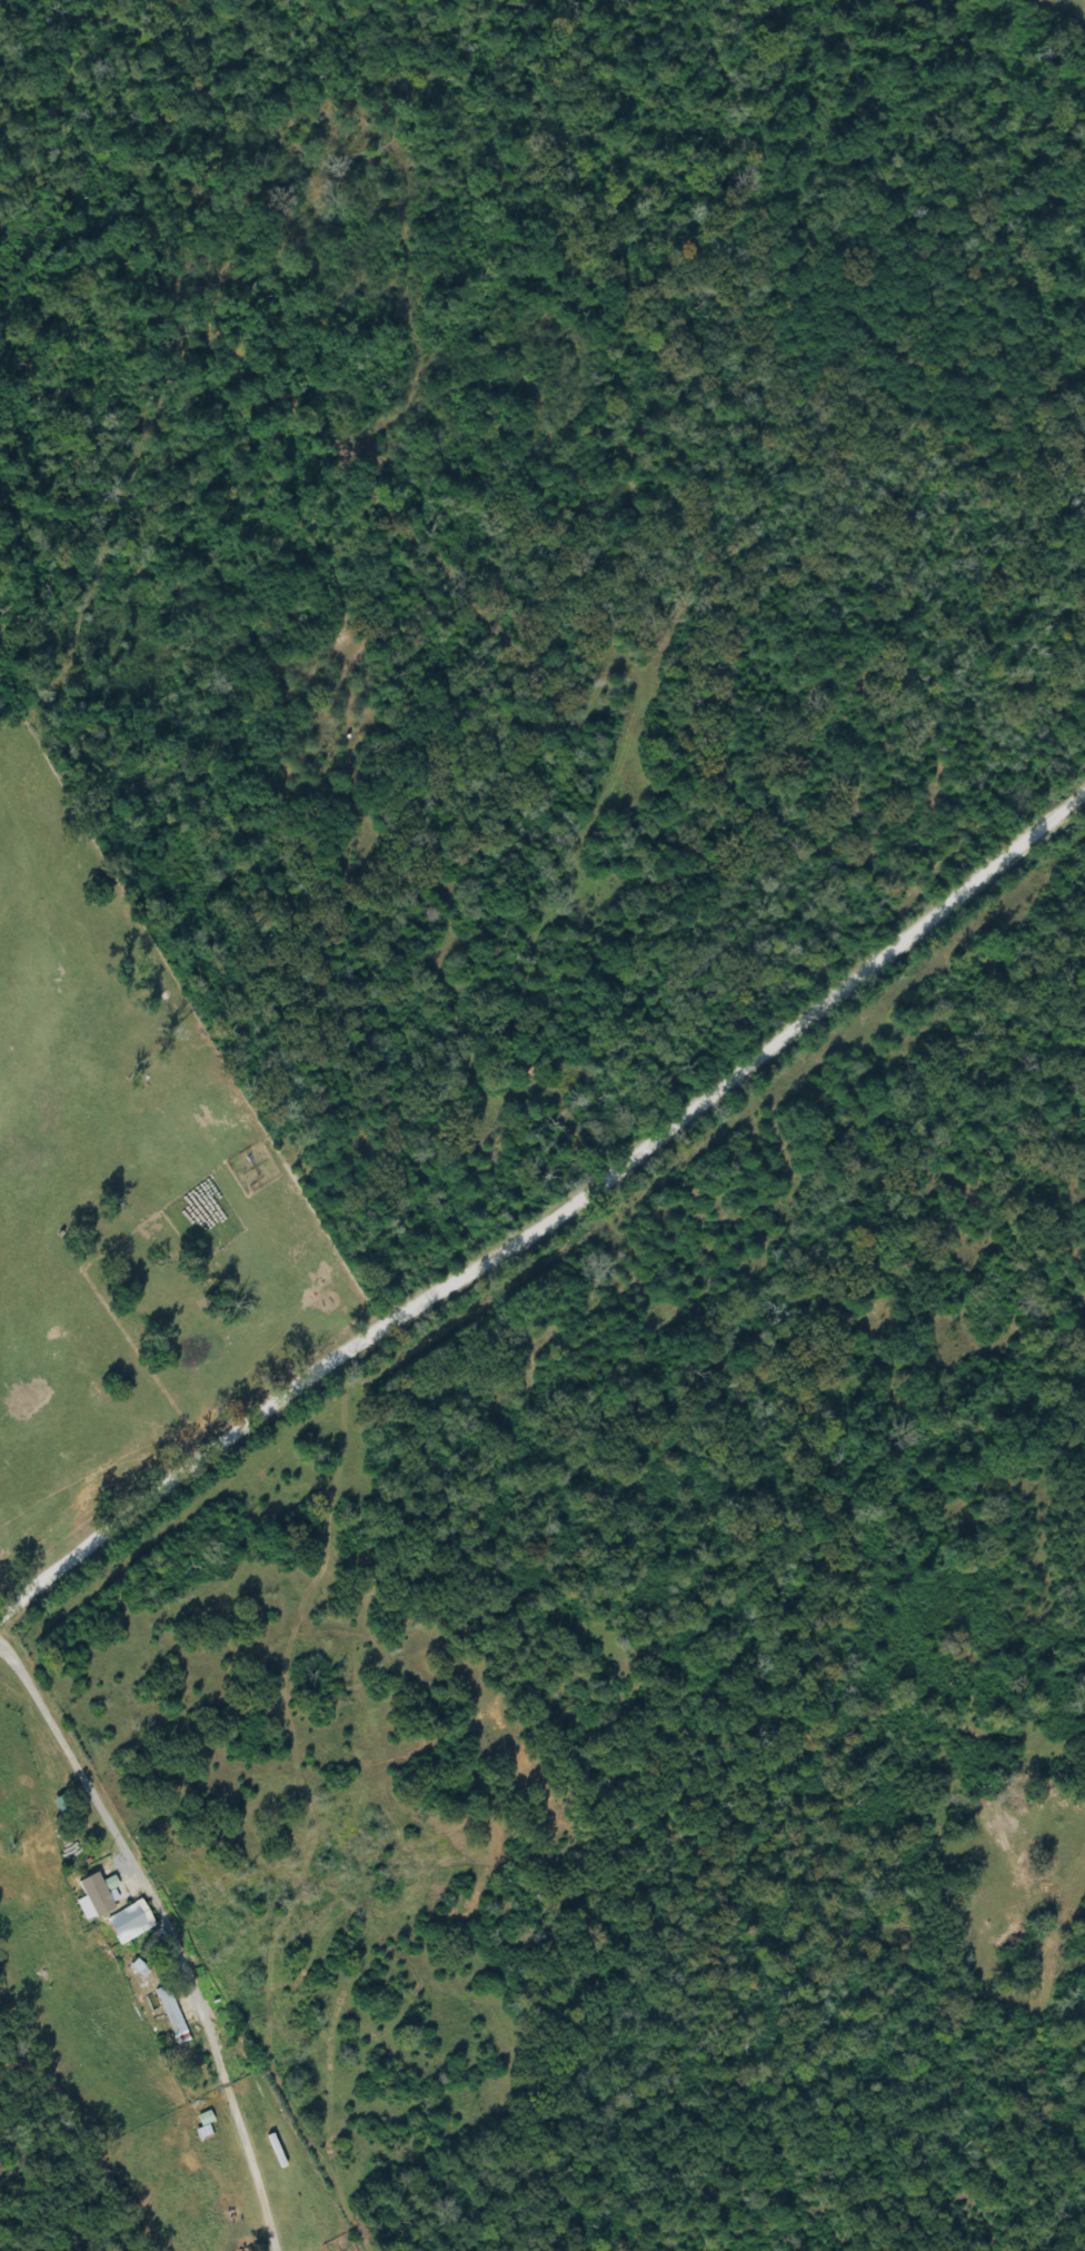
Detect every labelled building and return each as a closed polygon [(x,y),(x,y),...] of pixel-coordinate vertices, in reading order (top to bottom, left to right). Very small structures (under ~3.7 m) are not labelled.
[(89,1922),(119,1910),(116,1902),(122,1900),(118,1889),(123,1887),(119,1877),(105,1882),(102,1874),(82,1882),(88,1898),(80,1901),(89,1922)] [(160,1928),(147,1901),(110,1918),(123,1945),(160,1928)] [(192,2041),(172,1985),(159,1990),(179,2045),(192,2041)]
